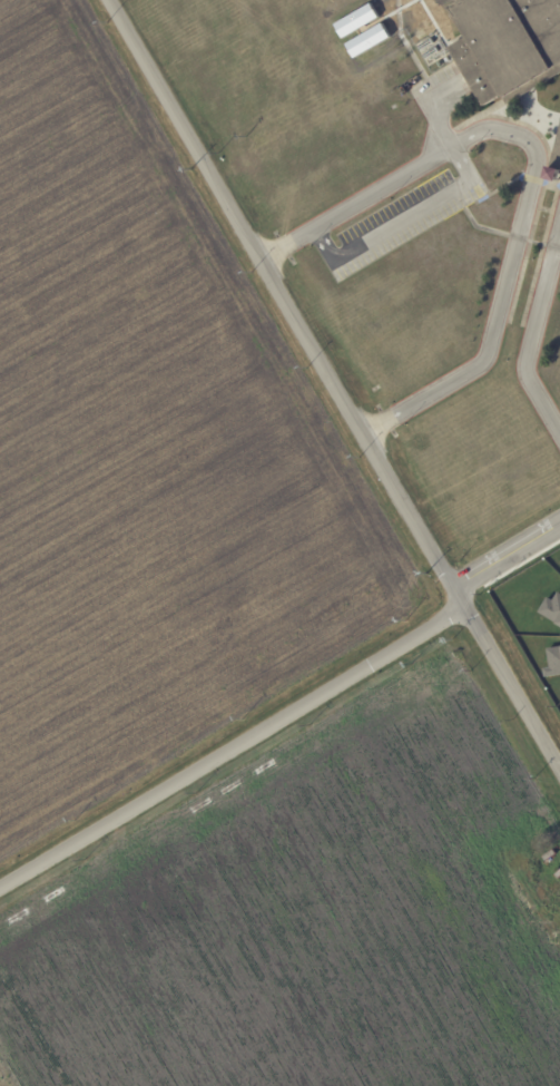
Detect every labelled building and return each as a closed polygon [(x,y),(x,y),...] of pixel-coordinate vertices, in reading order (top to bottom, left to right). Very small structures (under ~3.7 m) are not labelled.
[(452,8),(470,36),(451,48),(487,105),(505,94),(510,102),(559,73),(559,0),(465,0),(452,8)] [(445,32),(454,27),(442,4),(432,9),(445,32)] [(551,175),(559,177),(559,139),(551,175)] [(554,588),(537,612),(559,628),(559,592),(554,588)]
